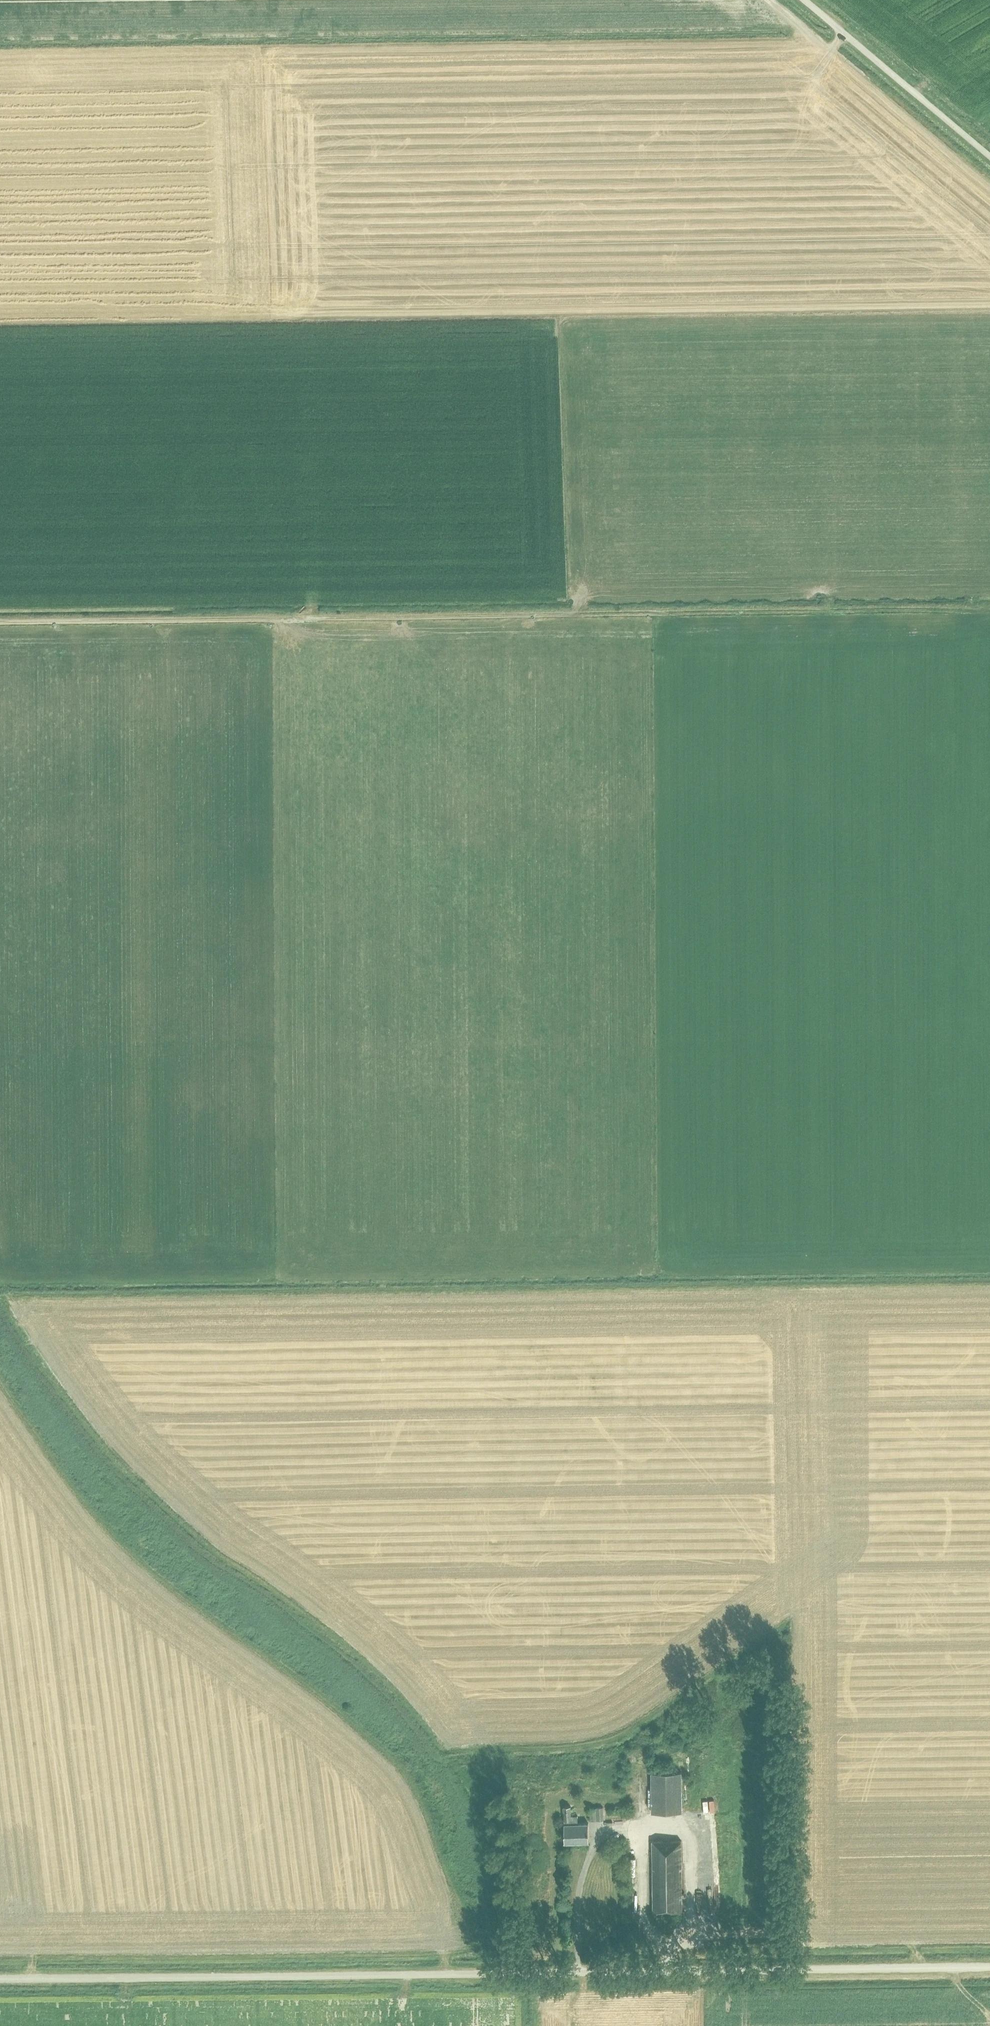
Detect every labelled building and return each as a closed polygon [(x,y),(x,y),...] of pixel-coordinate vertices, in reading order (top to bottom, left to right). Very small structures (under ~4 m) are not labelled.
[(682,1812),(682,1772),(652,1772),(652,1812),(682,1812)] [(565,1842),(589,1842),(589,1823),(578,1823),(578,1816),(571,1816),(571,1806),(564,1806),(565,1842)] [(597,1808),(590,1808),(591,1820),(597,1820),(604,1820),(603,1807),(597,1807),(597,1808)] [(653,1841),(654,1913),(683,1913),(683,1841),(653,1841)]
